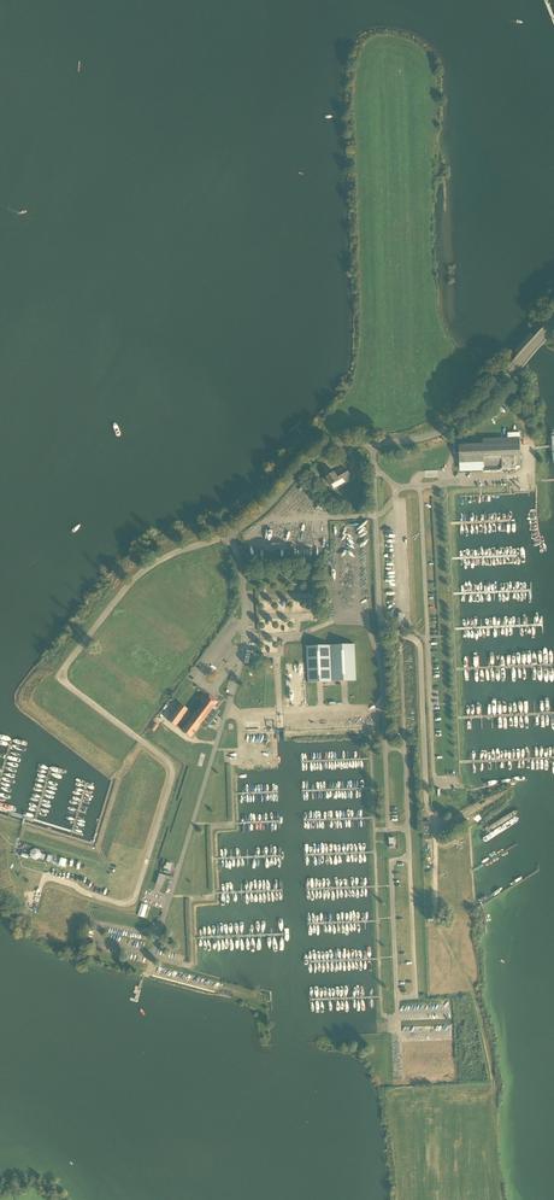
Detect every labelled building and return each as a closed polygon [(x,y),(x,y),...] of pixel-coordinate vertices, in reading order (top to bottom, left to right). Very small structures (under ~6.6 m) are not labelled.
[(459,445),(454,445),(454,453),(460,453),(460,463),(484,462),(485,471),(500,471),(500,469),(516,469),(516,466),(521,466),(520,457),(520,438),(483,439),(483,444),(459,445)] [(323,479),(326,484),(330,482),(332,485),(340,481),(339,480),(343,478),(346,483),(353,479),(347,469),(336,475),(334,472),(323,479)] [(345,681),(348,681),(356,681),(355,644),(326,645),(312,646),(307,646),(307,661),(308,683),(317,682),(320,682),(345,681)] [(204,702),(195,713),(210,724),(213,720),(218,714),(220,711),(218,709),(216,708),(215,707),(214,706),(217,701),(205,692),(199,699),(204,702)] [(194,715),(193,715),(190,719),(182,729),(176,725),(184,715),(188,710),(187,710),(188,709),(181,705),(168,721),(190,738),(199,726),(201,727),(206,730),(208,727),(210,724),(195,713),(194,715)] [(488,827),(485,829),(488,833),(516,816),(519,810),(512,812),(488,827)] [(24,847),(21,856),(44,864),(44,862),(51,864),(54,855),(46,853),(47,851),(24,843),(23,847),(24,847)] [(452,851),(451,843),(439,844),(440,854),(445,854),(445,851),(452,851)] [(159,873),(156,885),(163,887),(164,881),(166,875),(159,873)] [(144,917),(147,905),(141,903),(138,915),(144,917)]
